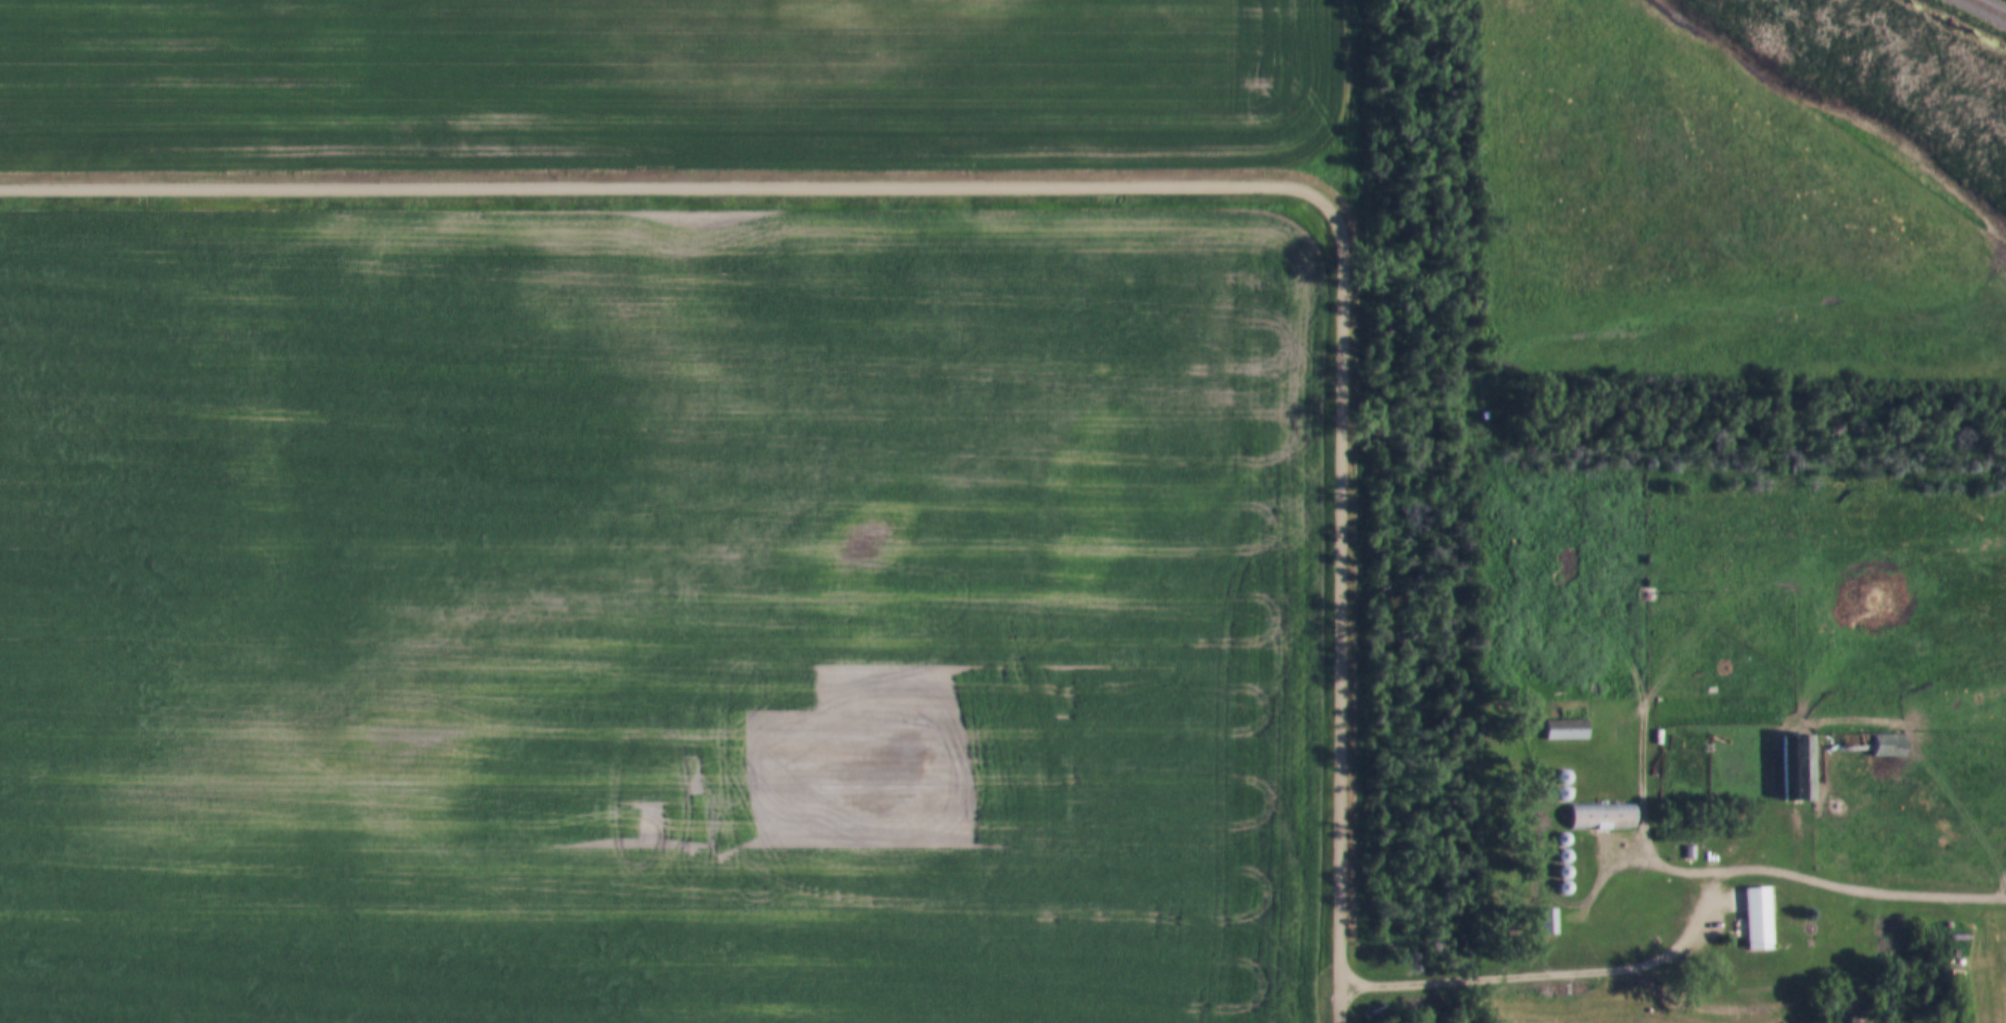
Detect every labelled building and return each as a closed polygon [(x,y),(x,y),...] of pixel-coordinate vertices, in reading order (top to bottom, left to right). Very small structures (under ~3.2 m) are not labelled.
[(1586,742),(1586,721),(1544,721),(1544,742),(1586,742)] [(1871,752),(1871,758),(1904,758),(1903,734),(1780,736),(1782,802),(1812,802),(1811,753),(1871,752)] [(1634,831),(1633,805),(1568,806),(1569,832),(1634,831)] [(1743,890),(1745,952),(1770,951),(1768,889),(1743,890)] [(1538,911),(1538,937),(1555,937),(1555,911),(1538,911)]
